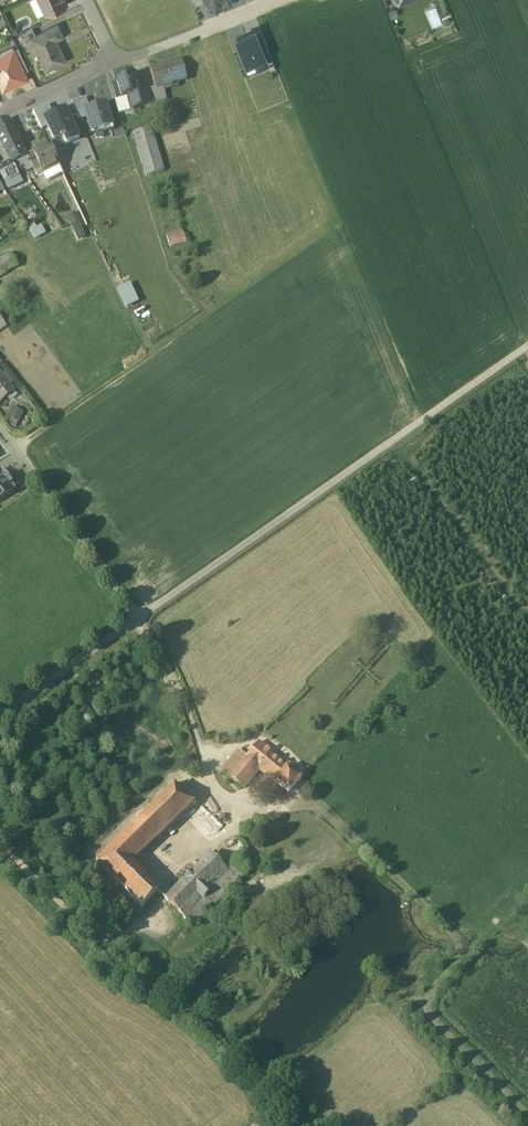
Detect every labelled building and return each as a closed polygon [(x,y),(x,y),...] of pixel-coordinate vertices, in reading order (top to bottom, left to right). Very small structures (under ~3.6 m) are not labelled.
[(44,12),(45,13),(57,8),(66,3),(65,0),(39,0),(44,12)] [(57,8),(45,13),(44,12),(44,13),(39,15),(42,23),(60,14),(57,8)] [(57,25),(32,37),(45,65),(54,61),(56,64),(65,59),(56,38),(62,35),(57,25)] [(260,29),(253,32),(260,49),(268,45),(260,29)] [(253,31),(236,38),(241,51),(247,63),(250,71),(267,64),(260,49),(253,32),(253,31)] [(3,56),(1,53),(0,54),(0,84),(2,89),(27,77),(15,51),(3,56)] [(247,63),(241,51),(234,53),(240,66),(247,63)] [(181,60),(151,69),(156,88),(156,89),(163,87),(187,80),(181,60)] [(135,74),(116,80),(117,85),(113,86),(117,101),(127,98),(137,95),(140,94),(140,93),(135,74)] [(163,87),(156,89),(156,88),(146,91),(150,105),(167,101),(163,87)] [(146,91),(140,93),(140,94),(137,95),(141,108),(150,105),(146,91)] [(137,95),(127,98),(131,111),(141,108),(137,95)] [(85,97),(72,102),(72,104),(77,116),(78,119),(85,117),(84,111),(89,109),(85,97)] [(62,112),(65,110),(70,119),(77,116),(72,104),(61,109),(62,112)] [(89,109),(84,111),(85,117),(91,137),(114,130),(106,104),(89,109)] [(42,130),(48,127),(45,120),(53,116),(48,105),(33,111),(42,130)] [(79,139),(70,119),(65,110),(62,112),(53,116),(45,120),(48,127),(54,141),(62,137),(66,145),(79,139)] [(8,119),(0,123),(0,142),(10,162),(11,163),(26,155),(8,119)] [(152,129),(134,134),(146,176),(164,171),(152,129)] [(48,143),(32,151),(32,152),(41,170),(42,173),(58,165),(48,143)] [(41,170),(32,152),(26,155),(30,162),(35,172),(41,170)] [(0,167),(0,178),(3,183),(18,176),(15,170),(30,162),(26,155),(11,163),(10,162),(0,167)] [(182,230),(166,235),(170,247),(186,242),(182,230)] [(0,260),(0,277),(17,266),(9,254),(0,260)] [(14,391),(0,373),(0,402),(14,391)] [(21,423),(25,412),(13,408),(9,418),(21,423)] [(12,492),(2,477),(0,477),(0,499),(12,492)] [(285,768),(257,744),(247,756),(229,777),(242,788),(259,768),(275,781),(285,768)] [(229,777),(247,756),(238,749),(220,770),(229,777)] [(285,768),(275,781),(289,792),(301,778),(287,766),(285,768)] [(192,802),(174,787),(96,863),(114,881),(130,864),(183,813),(193,803),(192,802)] [(211,855),(166,900),(193,928),(246,875),(231,860),(223,868),(211,855)] [(130,864),(114,881),(142,908),(158,892),(130,864)] [(345,883),(336,871),(325,879),(334,891),(345,883)] [(199,970),(189,958),(176,969),(186,981),(199,970)]
